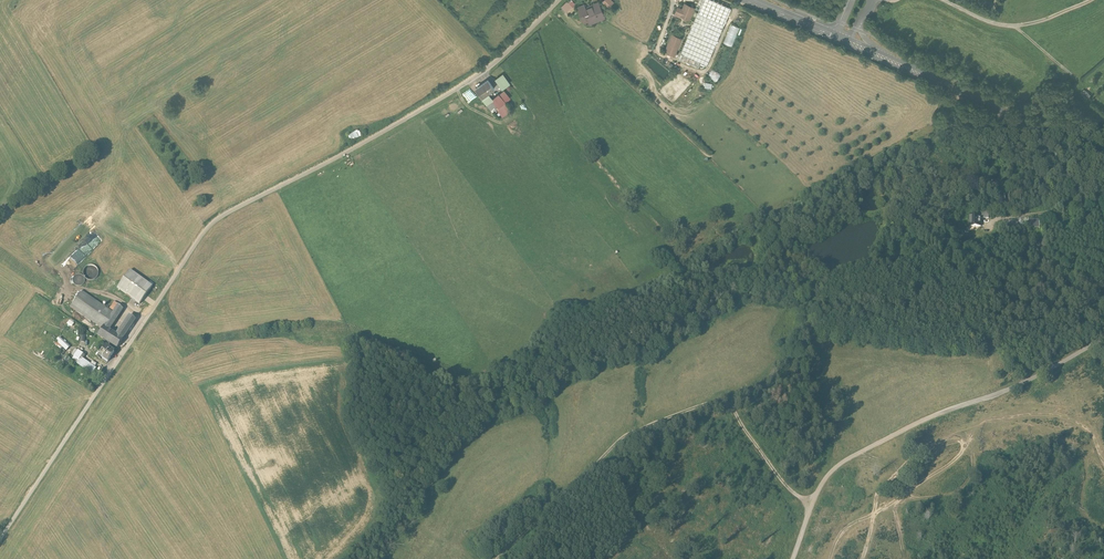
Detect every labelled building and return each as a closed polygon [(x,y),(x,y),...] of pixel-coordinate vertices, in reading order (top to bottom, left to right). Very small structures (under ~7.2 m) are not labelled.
[(569,3),(567,1),(561,7),(566,12),(575,4),(571,0),(569,3)] [(608,8),(614,2),(612,0),(604,0),(602,2),(608,8)] [(698,14),(724,24),(731,7),(713,0),(700,0),(696,9),(699,10),(698,14)] [(604,18),(597,2),(586,7),(584,3),(576,7),(583,24),(588,22),(589,24),(604,18)] [(690,21),(695,8),(684,4),(682,9),(677,7),(674,15),(690,21)] [(698,14),(679,59),(699,67),(701,64),(706,66),(724,24),(698,14)] [(740,28),(731,24),(723,43),(731,46),(740,28)] [(664,53),(674,57),(682,39),(672,34),(664,53)] [(712,69),(707,76),(715,81),(720,74),(712,69)] [(501,72),(492,78),(499,89),(504,86),(507,90),(511,87),(501,72)] [(476,88),(482,97),(487,93),(494,88),(488,80),(476,88)] [(1085,98),(1089,94),(1085,89),(1081,93),(1085,98)] [(493,101),(487,93),(482,97),(480,98),(492,112),(497,108),(492,102),(493,101)] [(506,102),(500,95),(497,97),(500,100),(497,102),(501,106),(506,102)] [(970,226),(982,226),(982,218),(988,218),(988,211),(980,211),(980,214),(970,214),(970,226)] [(82,225),(60,247),(64,251),(62,253),(63,255),(76,242),(87,230),(82,225)] [(153,286),(131,270),(118,288),(140,304),(145,297),(153,286)] [(113,312),(81,291),(71,306),(103,328),(104,326),(110,329),(124,309),(118,305),(113,311),(113,312)] [(110,308),(113,311),(118,305),(114,302),(110,308)] [(104,326),(103,328),(100,332),(98,335),(117,348),(136,320),(129,315),(116,334),(110,329),(104,326)] [(72,318),(68,324),(73,327),(77,322),(72,318)] [(70,347),(60,338),(55,343),(60,348),(58,349),(63,354),(70,347)] [(115,350),(107,345),(100,355),(108,361),(115,350)] [(74,355),(80,359),(81,357),(83,358),(85,355),(78,350),(74,355)] [(96,368),(83,358),(81,357),(80,359),(77,363),(92,374),(96,368)]
